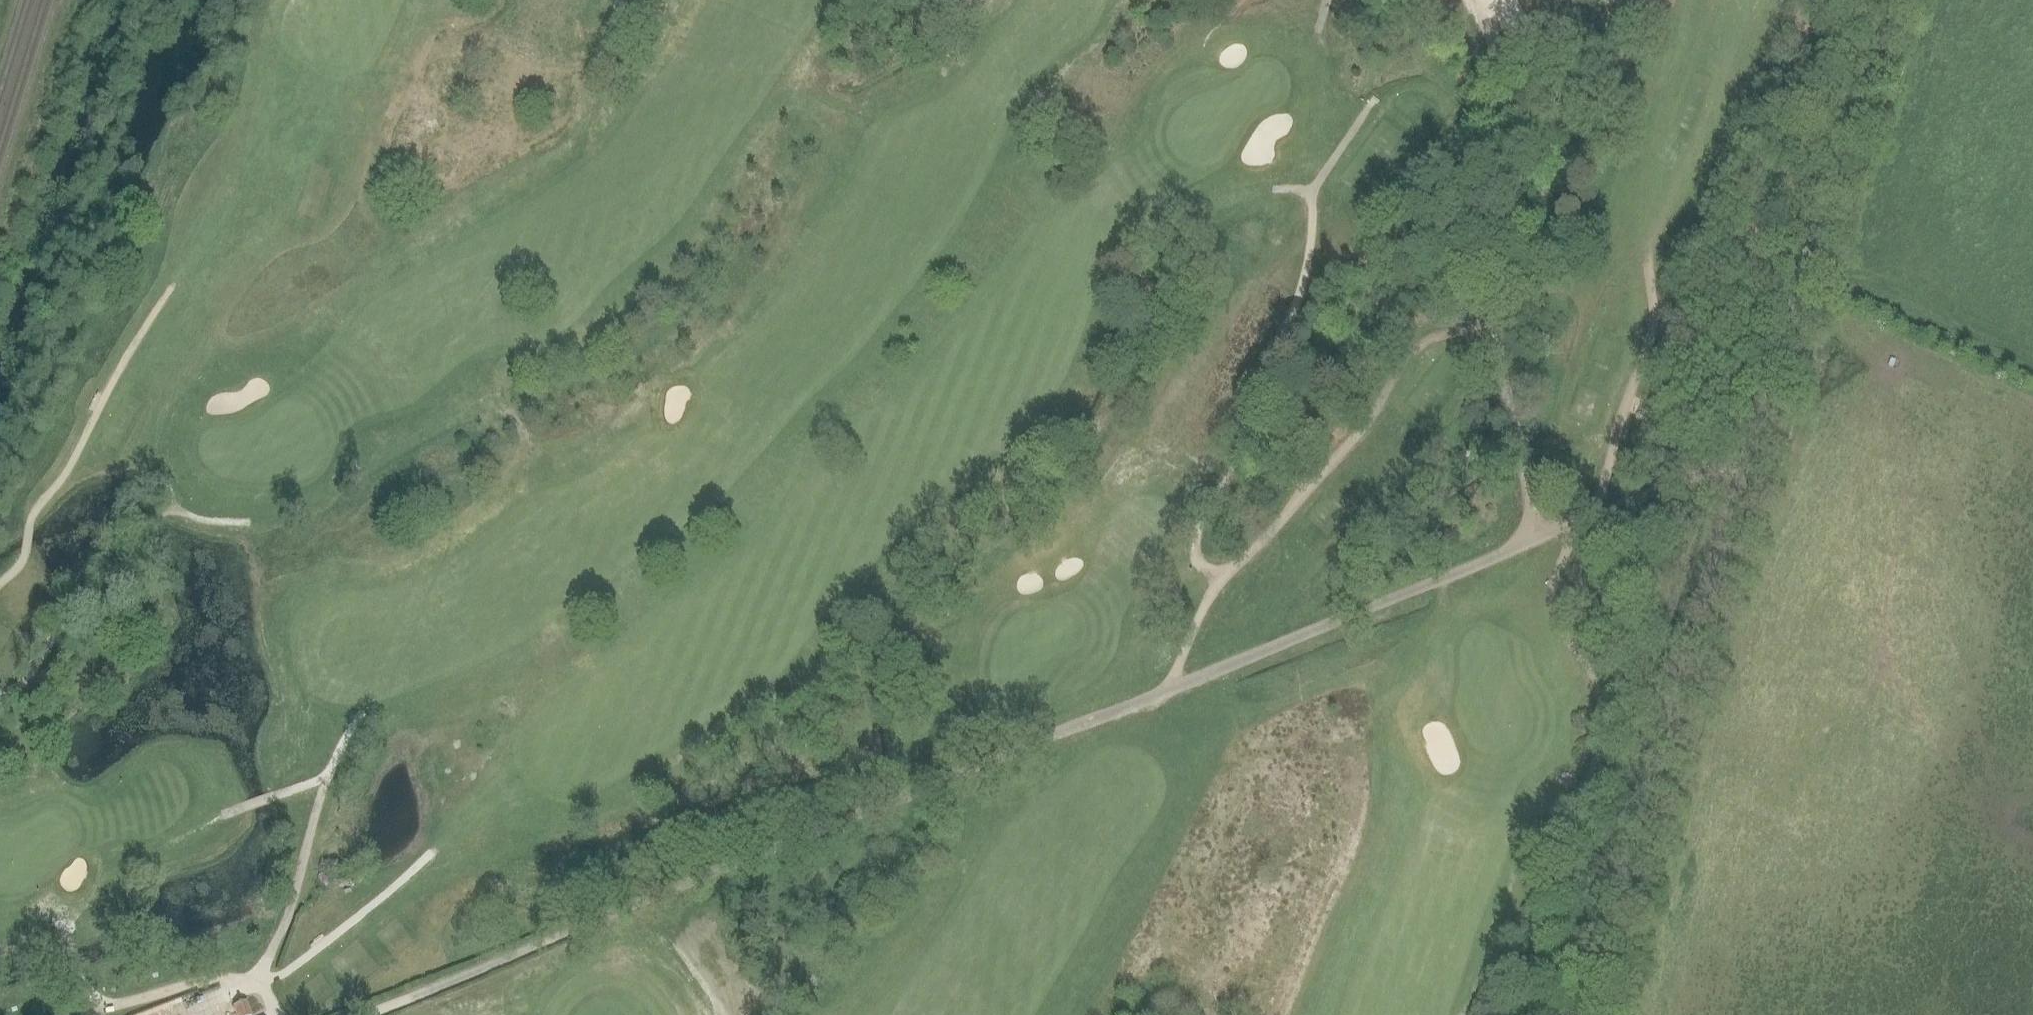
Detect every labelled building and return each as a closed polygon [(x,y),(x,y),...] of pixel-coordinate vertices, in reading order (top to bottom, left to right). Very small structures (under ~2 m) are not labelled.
[(234,1007),(237,1014),(253,1014),(247,1001),(234,1007)]
